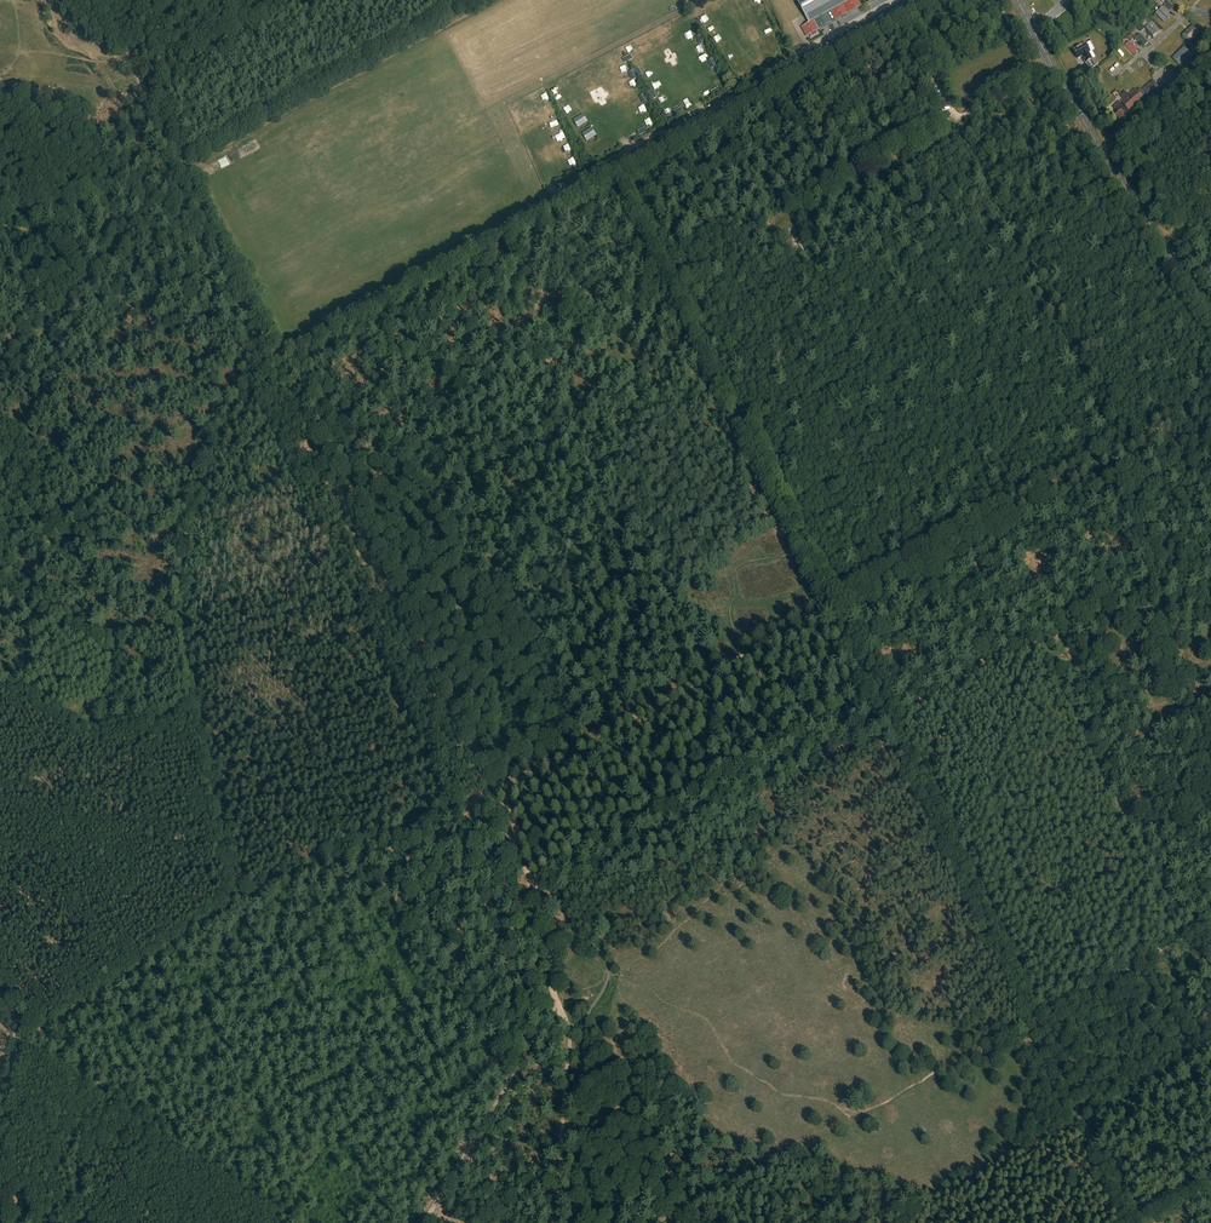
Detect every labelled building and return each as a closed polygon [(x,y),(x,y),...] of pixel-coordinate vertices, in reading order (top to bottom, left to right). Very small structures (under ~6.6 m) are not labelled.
[(742,11),(746,9),(742,0),(737,0),(742,11)] [(797,31),(802,28),(806,37),(862,6),(858,0),(785,0),(781,2),(783,6),(779,8),(783,15),(787,12),(797,31)] [(1178,12),(1183,7),(1176,0),(1172,0),(1170,3),(1178,12)] [(1156,13),(1164,22),(1171,15),(1162,7),(1156,13)] [(1155,20),(1164,29),(1167,26),(1158,17),(1155,20)] [(1146,28),(1154,36),(1157,33),(1150,25),(1146,28)] [(1201,32),(1194,25),(1182,35),(1189,43),(1201,32)] [(1136,31),(1138,34),(1146,29),(1144,26),(1136,31)] [(753,42),(761,39),(755,27),(748,31),(753,42)] [(1136,37),(1144,46),(1148,42),(1140,34),(1136,37)] [(1125,45),(1134,55),(1138,51),(1129,41),(1125,45)] [(1086,44),(1073,51),(1078,59),(1082,57),(1085,63),(1092,59),(1089,53),(1090,52),(1086,44)] [(1184,47),(1172,58),(1180,66),(1192,54),(1184,47)] [(1116,53),(1125,62),(1129,57),(1121,49),(1116,53)] [(756,88),(766,83),(762,76),(752,81),(756,88)] [(1157,85),(1153,80),(1139,93),(1143,97),(1157,85)] [(1116,115),(1122,122),(1128,117),(1131,114),(1130,113),(1144,100),(1134,89),(1128,95),(1125,91),(1120,96),(1123,99),(1113,108),(1118,113),(1116,115)]
